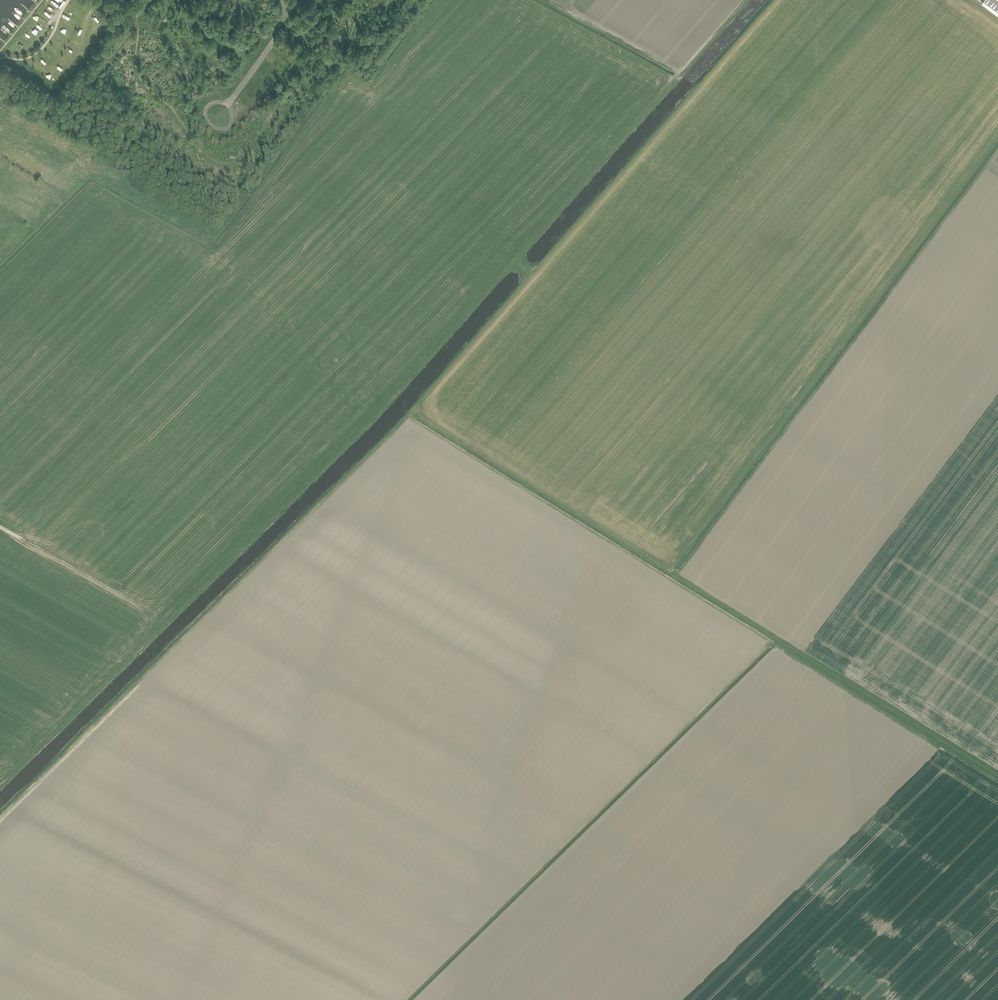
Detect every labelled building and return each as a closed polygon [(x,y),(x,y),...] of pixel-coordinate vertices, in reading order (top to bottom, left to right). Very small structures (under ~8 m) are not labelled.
[(982,2),(997,14),(997,0),(984,0),(982,2)] [(32,28),(28,34),(33,38),(37,32),(32,28)]
